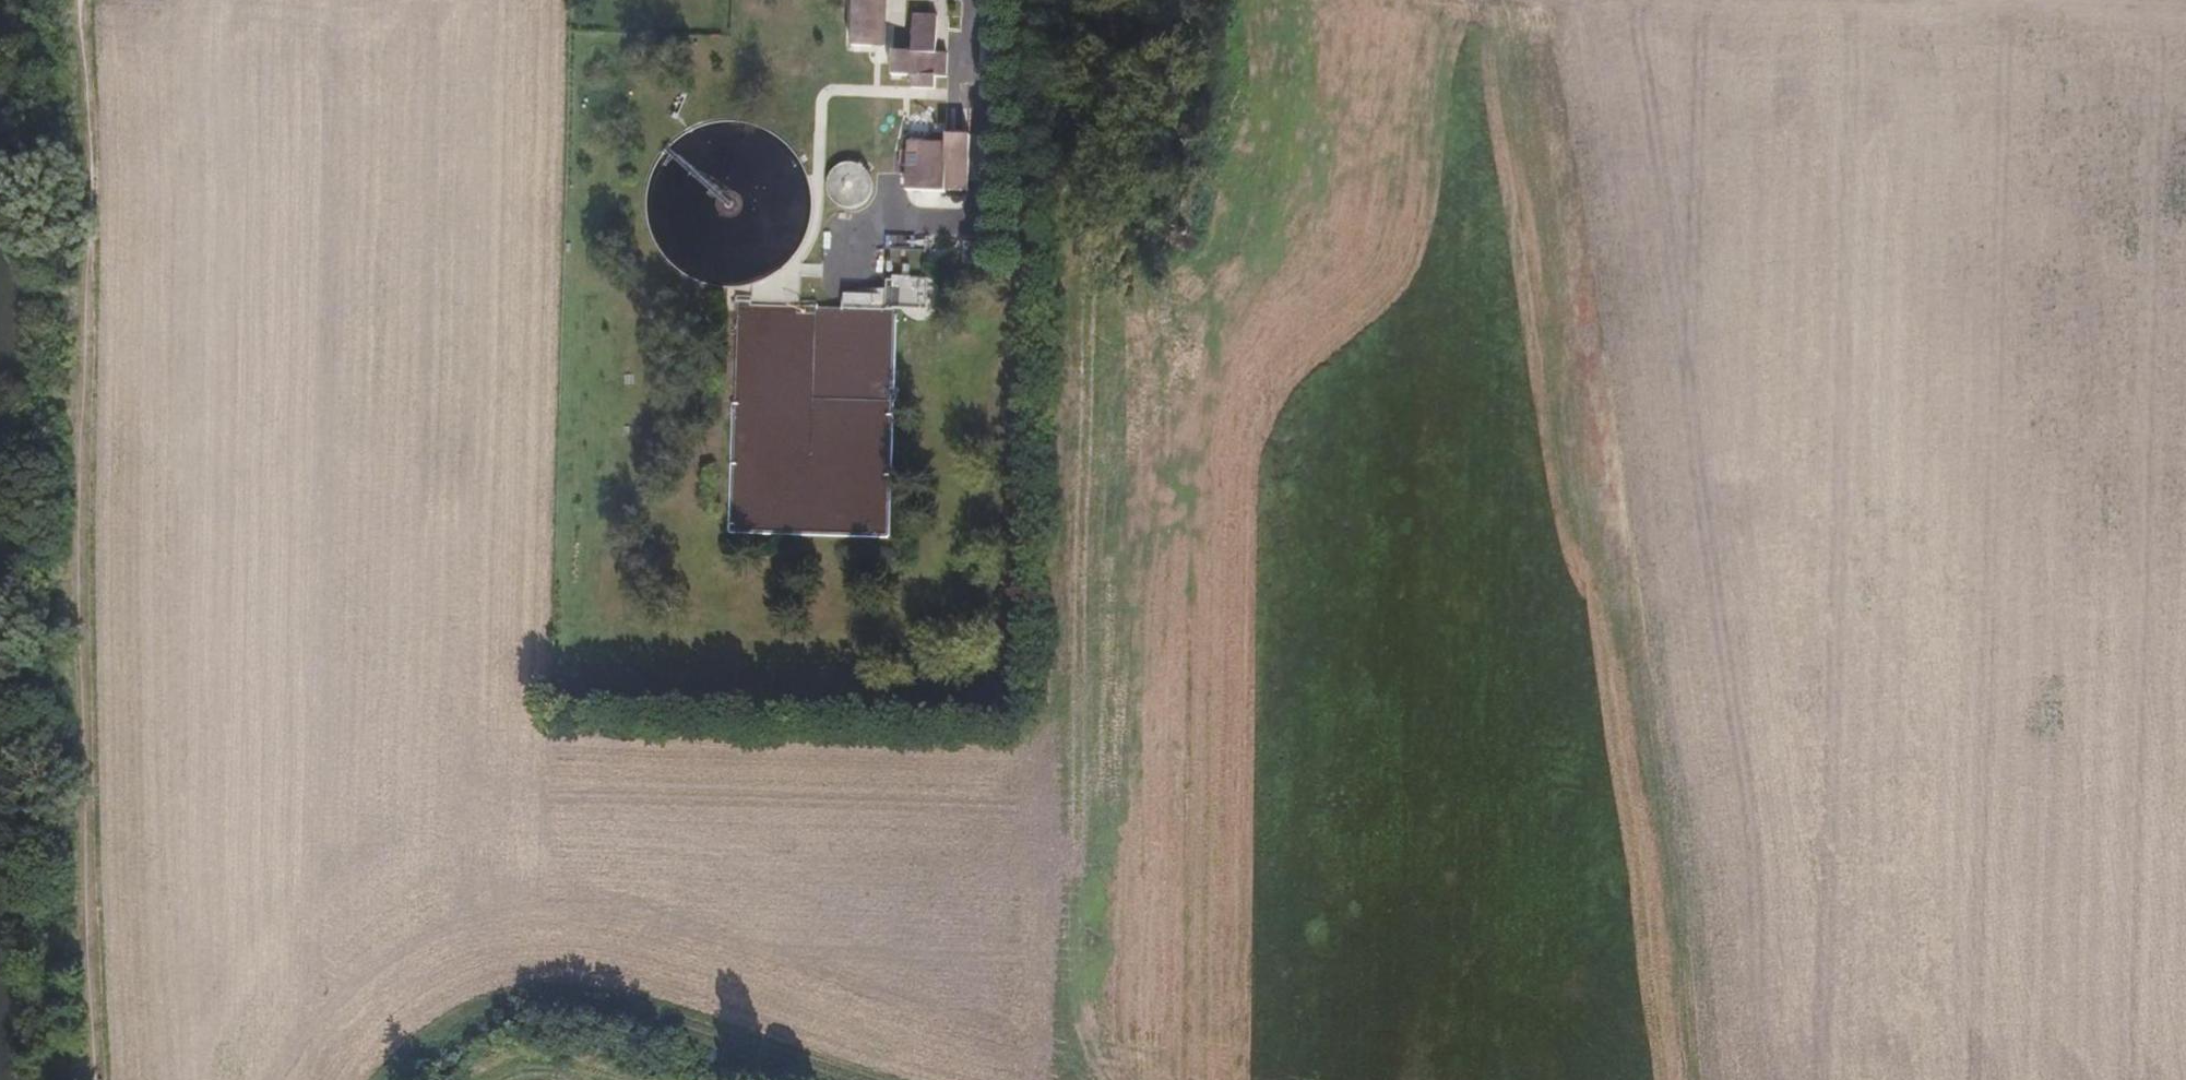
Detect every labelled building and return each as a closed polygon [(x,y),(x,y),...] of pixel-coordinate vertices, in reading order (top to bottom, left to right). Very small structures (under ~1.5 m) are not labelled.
[(886,0),(852,0),(851,33),(885,35),(886,0)] [(939,50),(940,17),(917,15),(915,50),(895,50),(894,74),(914,75),(914,88),(938,89),(938,77),(950,77),(951,50),(939,50)] [(999,66),(1001,22),(981,21),(979,65),(999,66)] [(958,193),(959,138),(947,137),(946,148),(908,147),(907,195),(947,197),(948,193),(958,193)] [(830,165),(831,201),(868,200),(867,163),(830,165)] [(819,418),(847,412),(848,419),(867,420),(872,444),(871,456),(876,476),(863,479),(861,498),(863,507),(887,508),(898,310),(939,312),(941,277),(888,274),(887,292),(844,290),(843,307),(820,306),(812,307),(800,307),(804,325),(820,402),(819,418)] [(739,305),(738,338),(786,339),(787,326),(788,326),(788,313),(768,313),(768,305),(739,305)]
